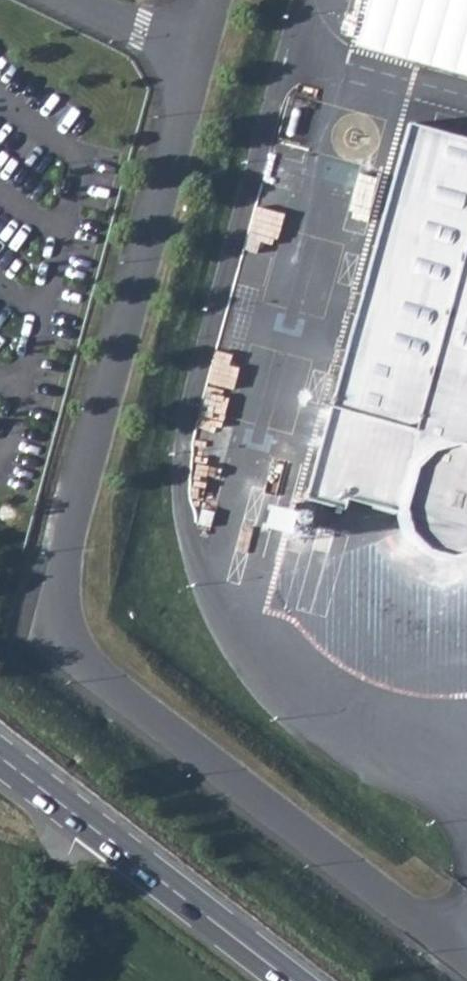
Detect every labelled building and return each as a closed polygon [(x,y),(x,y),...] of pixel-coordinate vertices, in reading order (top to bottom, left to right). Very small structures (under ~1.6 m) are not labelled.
[(352,47),(466,79),(466,0),(365,0),(352,47)] [(403,125),(298,500),(336,510),(339,499),(390,514),(392,496),(406,476),(428,465),(456,468),(466,476),(466,143),(403,125)] [(456,468),(428,465),(406,476),(392,496),(390,514),(397,537),(414,553),(437,560),(460,554),(466,548),(466,476),(456,468)]
